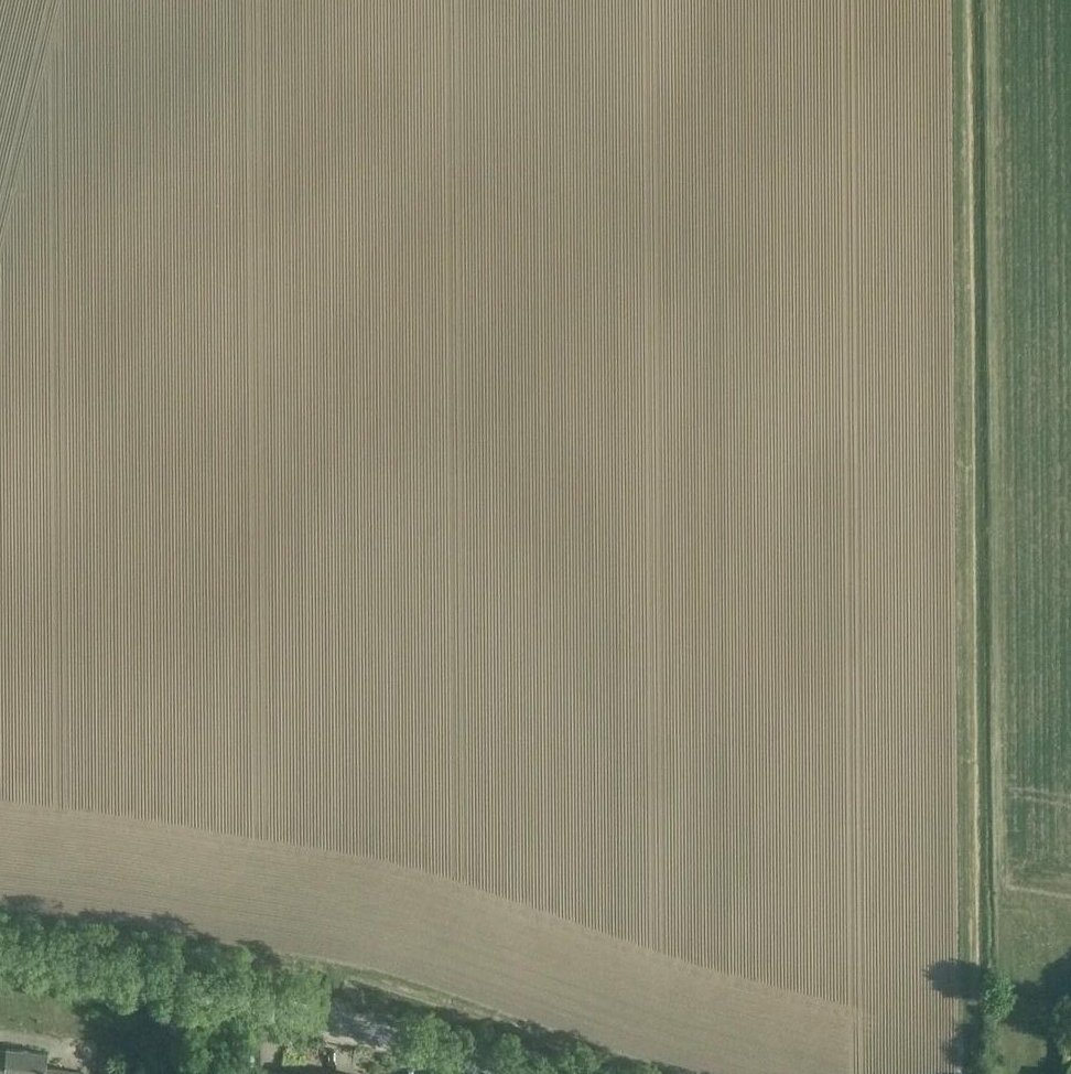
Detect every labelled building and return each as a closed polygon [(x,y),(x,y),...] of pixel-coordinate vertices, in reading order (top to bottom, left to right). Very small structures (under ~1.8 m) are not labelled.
[(80,1072),(45,1068),(47,1053),(6,1048),(6,1051),(0,1050),(0,1073),(80,1073),(80,1072)]
